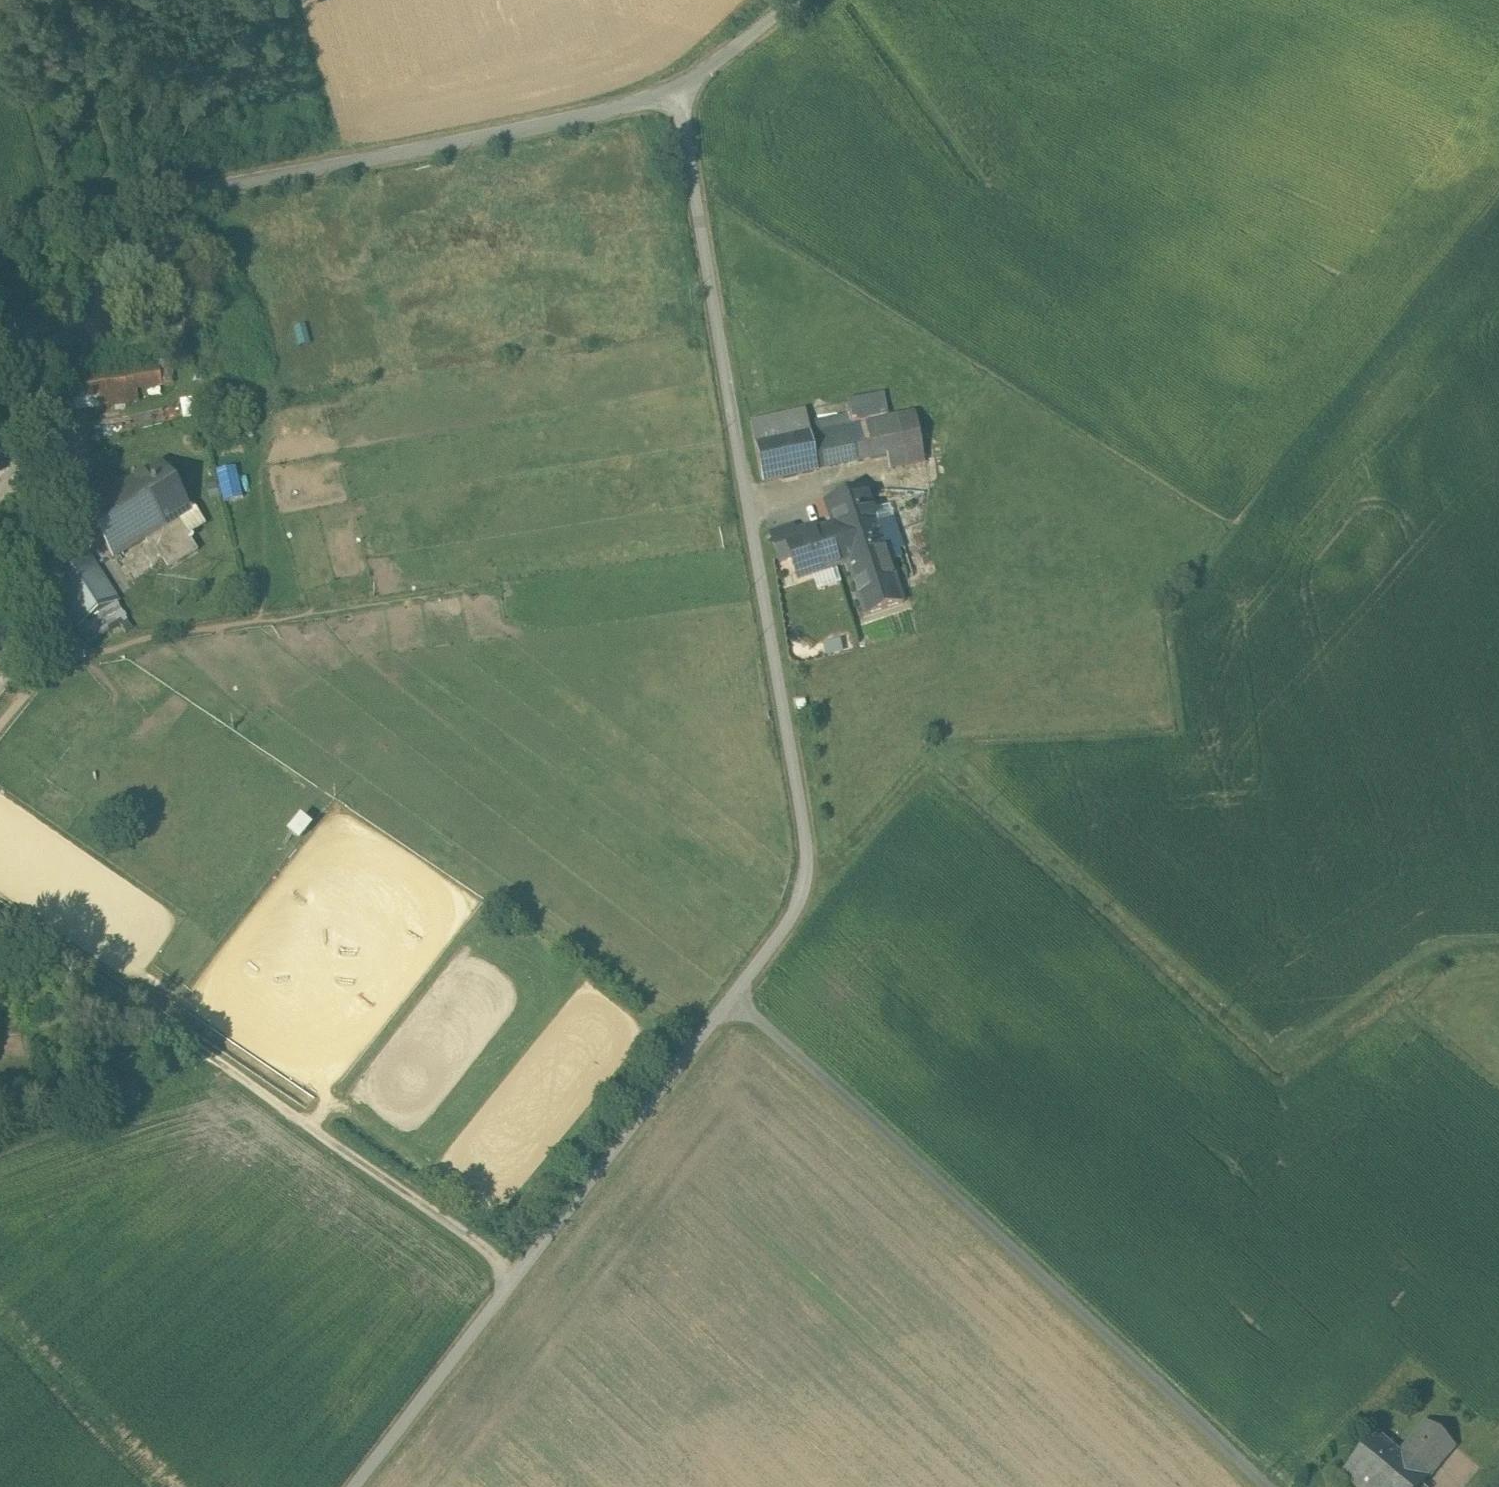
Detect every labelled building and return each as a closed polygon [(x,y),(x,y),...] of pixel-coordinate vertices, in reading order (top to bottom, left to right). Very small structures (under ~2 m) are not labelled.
[(52,381),(55,400),(161,384),(158,365),(52,381)] [(817,470),(810,435),(851,426),(857,461),(887,454),(889,468),(925,460),(915,411),(889,417),(883,392),(847,400),(850,413),(808,423),(805,409),(750,421),(762,482),(817,470)] [(193,396),(183,398),(186,413),(196,411),(193,396)] [(161,464),(96,504),(83,512),(104,546),(113,560),(149,538),(178,520),(191,512),(161,464)] [(220,468),(224,500),(244,498),(240,465),(220,468)] [(865,489),(826,502),(834,527),(835,527),(845,556),(883,543),(876,523),(877,523),(865,489)] [(198,552),(178,520),(149,538),(168,569),(198,552)] [(834,527),(786,543),(798,579),(846,562),(847,561),(845,556),(835,527),(834,527)] [(883,543),(845,556),(847,561),(846,562),(864,615),(903,602),(889,559),(888,560),(883,543)] [(100,574),(89,557),(49,581),(78,627),(90,619),(117,603),(118,602),(102,577),(100,574)] [(117,603),(90,619),(100,634),(101,636),(127,619),(117,603)] [(303,840),(315,822),(302,814),(290,832),(303,840)] [(1399,1456),(1426,1480),(1455,1448),(1428,1424),(1399,1456)] [(1346,1479),(1356,1486),(1421,1486),(1426,1480),(1399,1456),(1381,1440),(1346,1479)]
